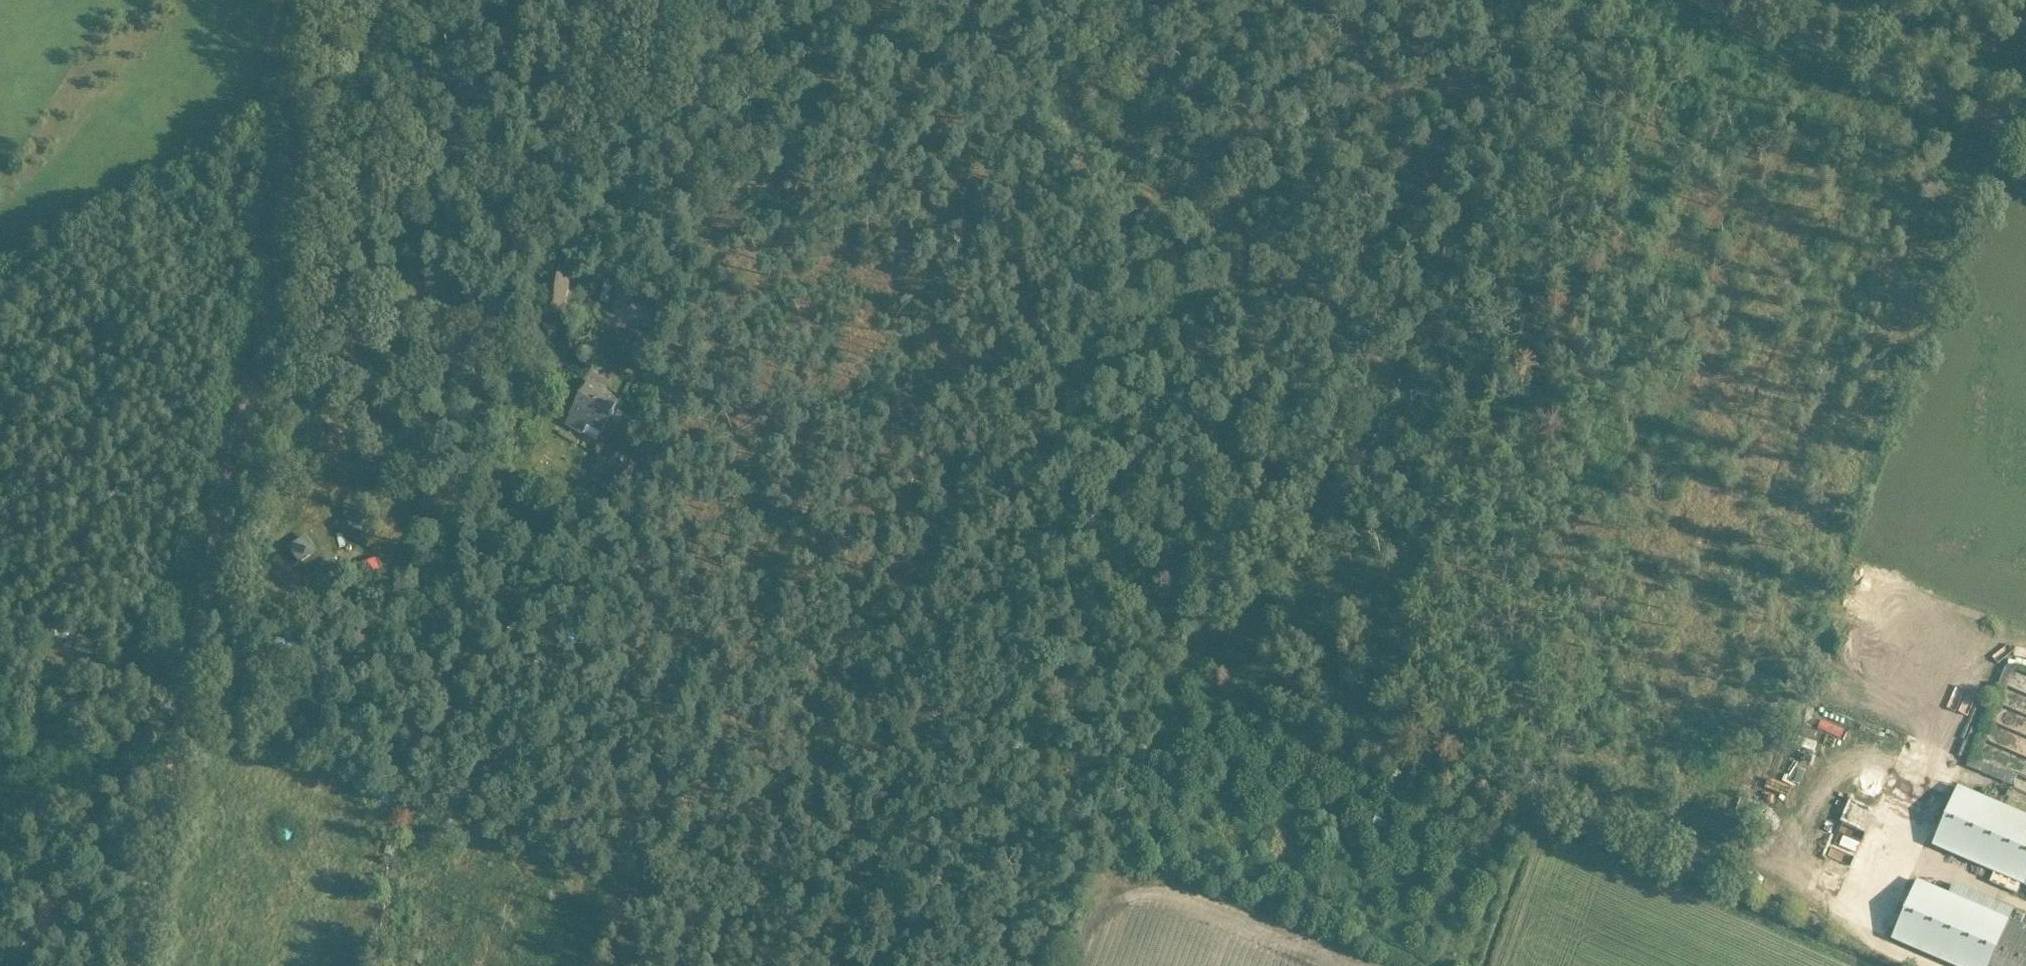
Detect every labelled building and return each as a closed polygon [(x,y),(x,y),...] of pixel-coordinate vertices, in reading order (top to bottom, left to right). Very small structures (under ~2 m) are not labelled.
[(539,309),(564,314),(572,269),(548,265),(539,309)] [(590,382),(571,415),(566,424),(582,434),(587,424),(602,433),(615,410),(618,411),(621,407),(618,405),(621,399),(590,382)] [(595,471),(607,475),(603,489),(618,494),(626,463),(634,438),(613,432),(607,450),(602,449),(595,471)] [(368,496),(362,499),(365,507),(372,503),(368,496)] [(282,537),(306,570),(322,558),(299,525),(282,537)] [(1847,741),(1852,729),(1833,720),(1827,732),(1847,741)] [(1957,787),(1933,844),(2025,884),(2025,816),(1957,787)] [(1860,862),(1860,819),(1840,819),(1839,862),(1860,862)] [(2009,921),(1916,880),(1892,938),(1957,965),(2025,965),(2025,928),(2009,921)] [(68,904),(64,916),(77,920),(80,908),(68,904)]
